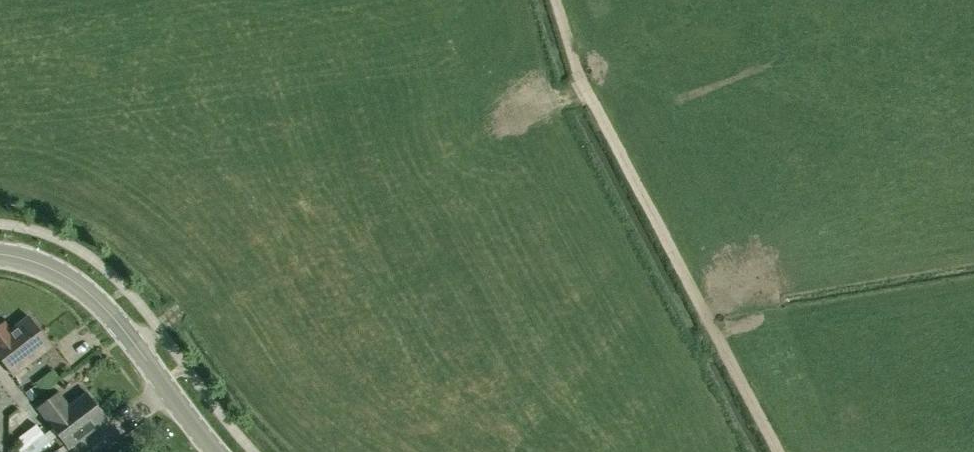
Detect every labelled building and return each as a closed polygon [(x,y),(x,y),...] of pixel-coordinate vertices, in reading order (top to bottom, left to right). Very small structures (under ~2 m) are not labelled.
[(1,337),(0,337),(0,357),(3,360),(41,332),(29,316),(11,330),(1,337)] [(52,347),(41,332),(3,360),(2,361),(14,377),(52,347)] [(36,385),(26,393),(31,401),(41,393),(36,385)] [(51,432),(55,438),(59,435),(98,405),(88,392),(69,406),(68,407),(58,394),(39,408),(49,421),(55,429),(51,432)] [(59,435),(55,438),(61,445),(65,442),(70,448),(109,419),(98,405),(59,435)] [(24,443),(17,449),(19,451),(38,451),(51,442),(38,424),(19,438),(24,443)]
